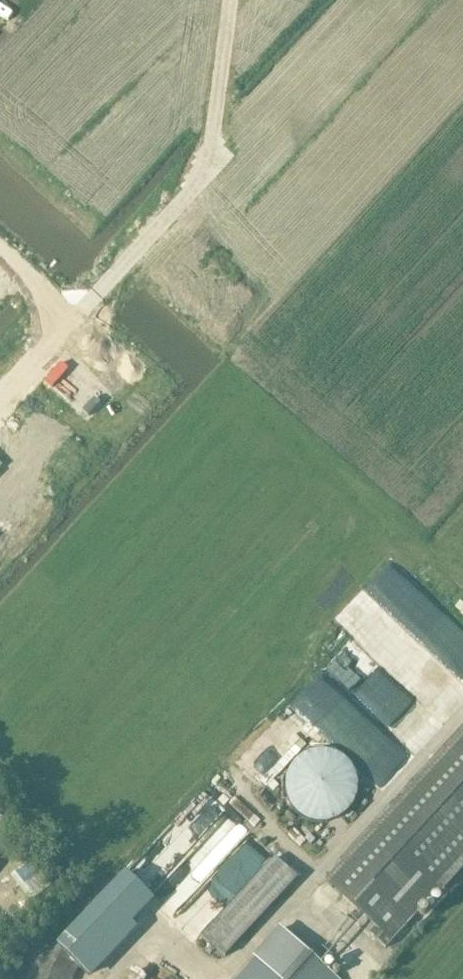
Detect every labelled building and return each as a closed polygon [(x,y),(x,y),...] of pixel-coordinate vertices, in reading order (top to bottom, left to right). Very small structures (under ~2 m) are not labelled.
[(13,290),(11,288),(12,287),(3,279),(2,280),(0,278),(0,304),(13,290)] [(417,635),(438,612),(407,583),(385,606),(417,635)] [(329,668),(415,748),(462,696),(462,686),(382,611),(329,668)] [(297,705),(385,783),(410,755),(323,677),(297,705)] [(462,868),(462,736),(325,883),(375,929),(370,934),(386,949),(462,868)] [(288,783),(288,786),(288,788),(288,791),(288,793),(289,796),(289,798),(290,800),(291,803),(292,805),(294,807),(295,809),(297,811),(299,813),(300,815),(302,816),(304,817),(307,819),(309,820),(310,820),(311,821),(314,822),(316,822),(318,823),(321,823),(324,823),(326,823),(329,823),(331,822),(333,822),(336,821),(338,820),(340,819),(343,817),(345,816),(347,815),(349,813),(350,811),(352,809),(353,807),(355,805),(356,803),(357,800),(358,798),(358,796),(359,793),(359,791),(360,788),(360,786),(359,783),(359,781),(358,778),(358,776),(357,774),(356,771),(355,769),(353,767),(352,765),(350,763),(349,761),(348,761),(347,759),(345,758),(343,756),(340,755),(338,754),(336,753),(333,752),(331,752),(329,751),(326,751),(324,751),(321,751),(319,751),(316,752),(314,752),(311,753),(309,754),(307,755),(304,756),(302,758),(300,759),(299,761),(297,763),(295,765),(294,767),(292,769),(291,771),(290,774),(289,776),(289,778),(288,781),(288,783)] [(236,855),(259,874),(270,861),(247,842),(236,855)] [(225,956),(298,877),(275,857),(203,935),(225,956)] [(31,862),(14,876),(34,901),(51,888),(31,862)] [(89,976),(134,930),(105,901),(59,948),(89,976)] [(282,929),(237,978),(339,978),(282,929)] [(37,964),(30,978),(70,978),(37,964)]
